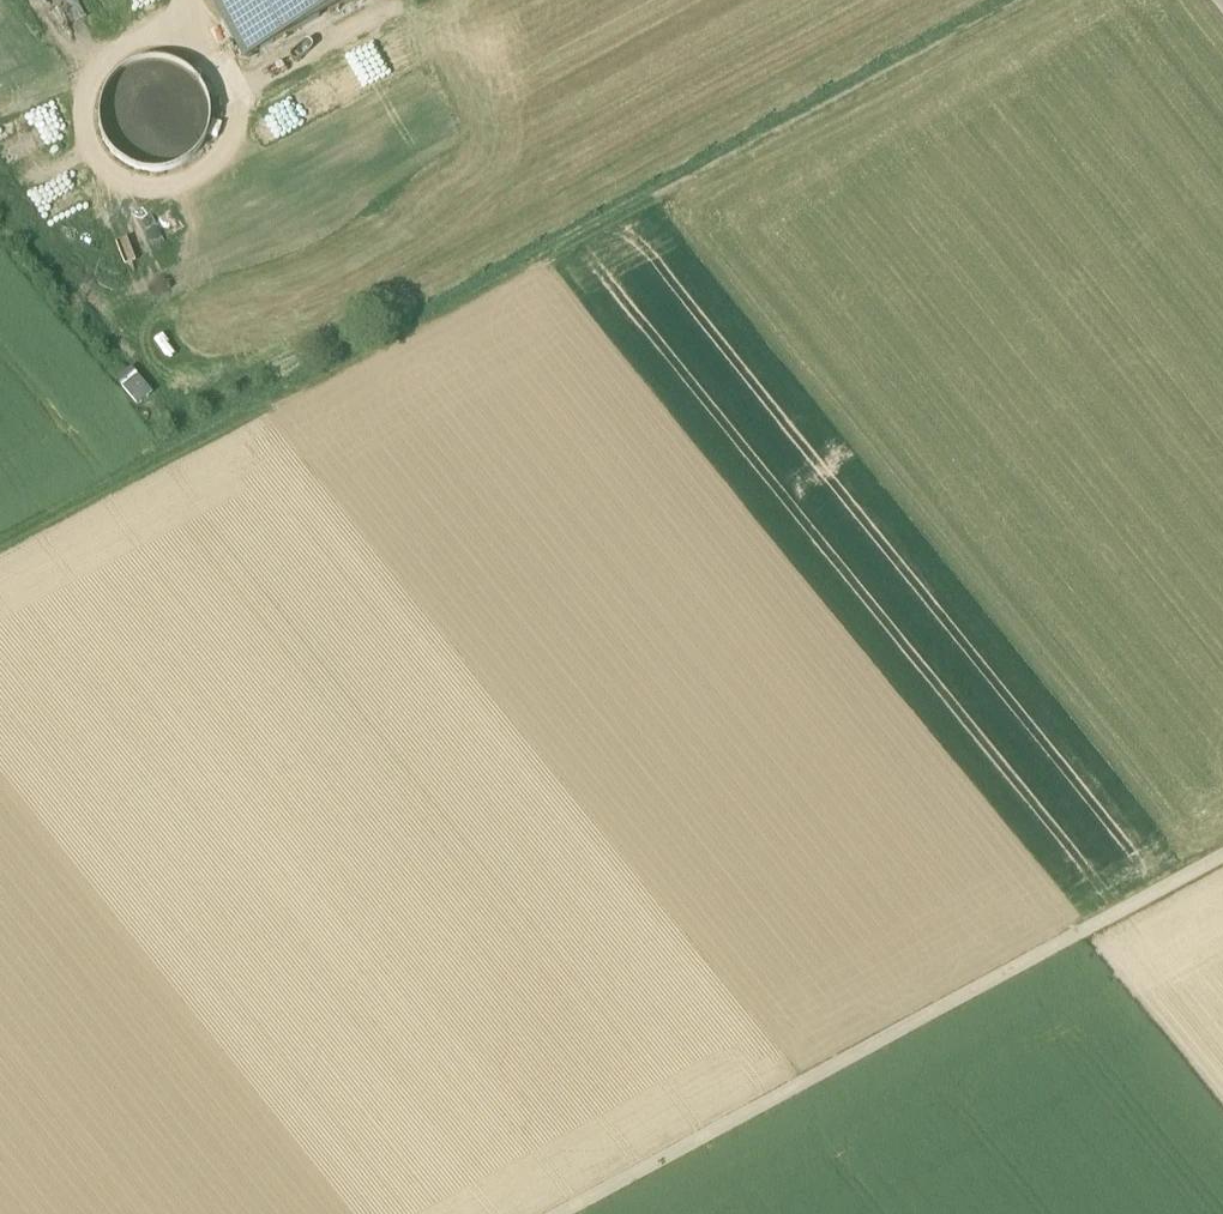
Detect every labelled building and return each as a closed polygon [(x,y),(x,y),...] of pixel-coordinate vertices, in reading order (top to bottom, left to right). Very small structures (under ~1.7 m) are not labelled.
[(246,50),(339,0),(219,0),(246,50)] [(101,93),(99,110),(101,128),(110,143),(122,156),(138,164),(156,166),(175,162),(191,153),(204,138),(210,120),(210,101),(204,83),(192,68),(175,58),(157,54),(137,56),(122,65),(109,77),(101,93)] [(139,402),(153,387),(130,365),(116,380),(139,402)]
